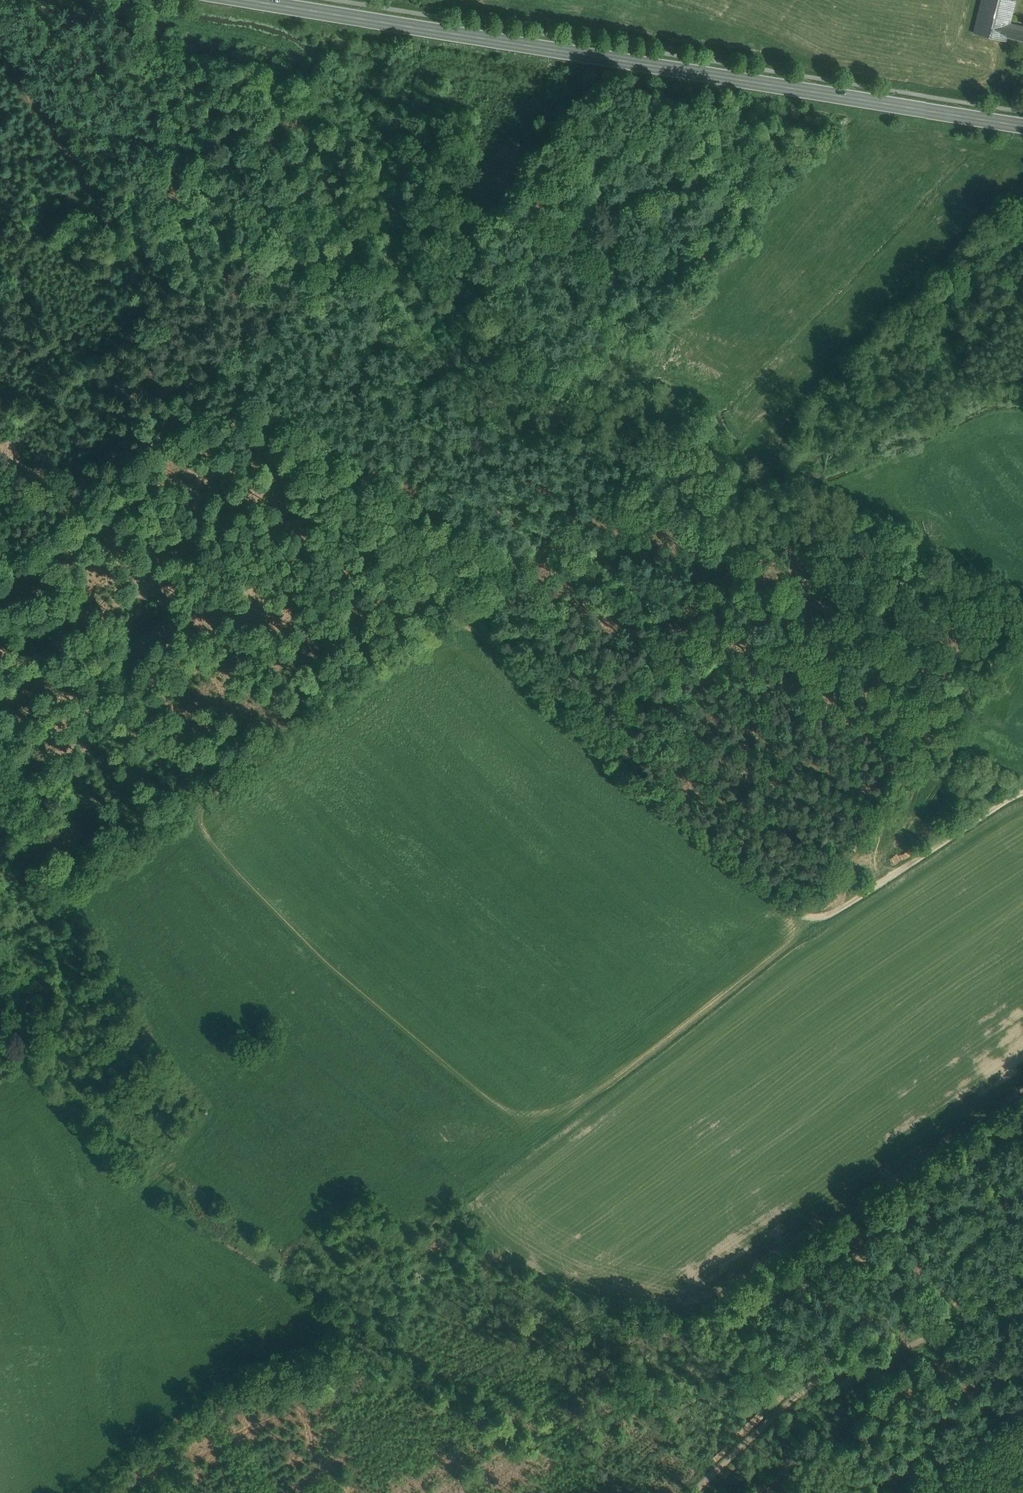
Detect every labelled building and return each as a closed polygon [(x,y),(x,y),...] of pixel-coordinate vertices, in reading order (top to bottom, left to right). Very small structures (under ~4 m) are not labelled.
[(1011,23),(1016,1),(1011,0),(983,0),(975,33),(1006,40),(1007,36),(1022,40),(1022,26),(1011,23)]
